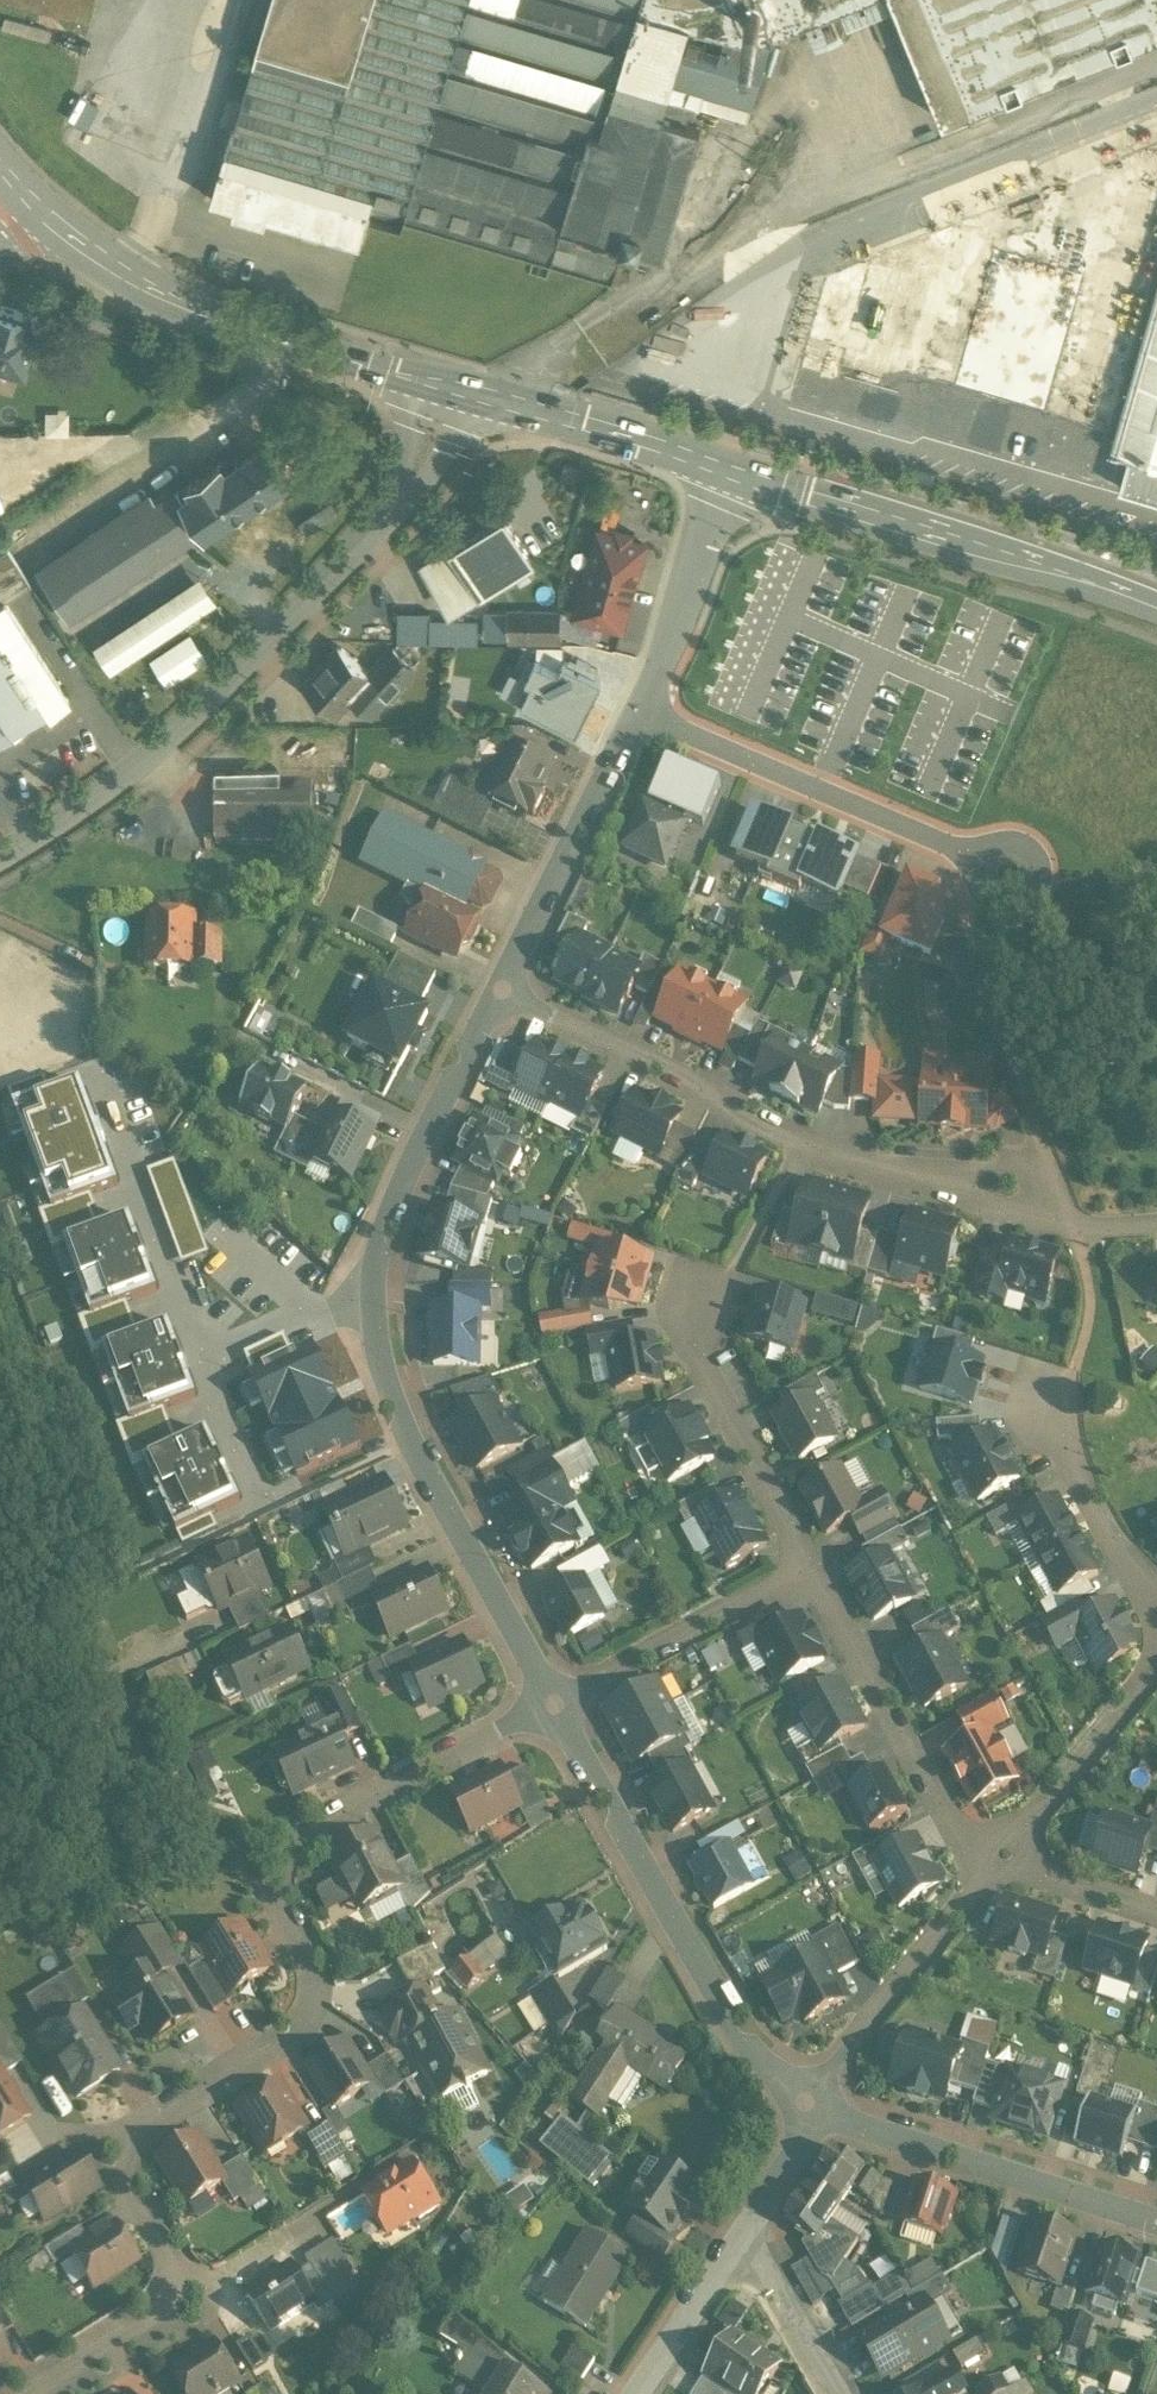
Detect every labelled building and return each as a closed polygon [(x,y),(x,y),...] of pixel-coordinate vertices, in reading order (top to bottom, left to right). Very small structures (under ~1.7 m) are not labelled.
[(350,73),(257,45),(233,124),(221,164),(222,164),(404,218),(406,219),(406,218),(614,279),(624,242),(638,246),(638,245),(663,252),(700,126),(684,121),(689,103),(700,106),(701,103),(699,102),(703,89),(752,103),(770,43),(758,39),(855,0),(372,0),(350,73)] [(257,45),(350,73),(372,0),(270,0),(257,45)] [(944,119),(1156,31),(1156,0),(895,0),(944,119)] [(817,46),(839,39),(832,13),(809,20),(817,46)] [(752,103),(703,89),(699,102),(701,103),(748,117),(752,103)] [(404,218),(222,164),(211,199),(360,243),(368,215),(402,225),(404,218)] [(0,305),(0,362),(0,375),(13,378),(16,367),(22,368),(37,316),(0,305)] [(1118,451),(1129,454),(1119,487),(1156,498),(1156,314),(1118,451)] [(47,434),(70,433),(70,410),(46,411),(47,434)] [(271,439),(234,464),(229,456),(221,461),(220,461),(187,484),(177,491),(203,529),(204,530),(203,530),(205,532),(207,531),(210,537),(223,529),(219,523),(294,473),(271,439)] [(578,467),(565,463),(560,477),(574,481),(578,467)] [(171,494),(47,577),(46,576),(44,578),(45,581),(46,580),(65,609),(64,609),(66,612),(69,610),(68,609),(195,527),(199,533),(203,529),(177,491),(171,494)] [(309,529),(341,509),(334,499),(302,519),(309,529)] [(505,516),(456,547),(482,589),(491,584),(492,587),(505,579),(504,576),(531,559),(505,516)] [(645,544),(599,531),(589,566),(586,565),(579,591),(581,591),(574,613),(603,622),(621,627),(632,588),(633,588),(645,544)] [(456,547),(424,566),(450,609),(482,589),(456,547)] [(0,552),(0,601),(3,599),(4,601),(30,584),(6,548),(0,552)] [(214,599),(199,578),(98,645),(113,666),(214,599)] [(32,723),(29,718),(45,708),(48,713),(68,699),(4,601),(3,599),(0,601),(0,744),(32,723)] [(508,639),(508,611),(485,610),(485,639),(508,639)] [(561,611),(508,611),(508,639),(508,643),(560,644),(560,634),(561,611)] [(597,646),(603,622),(574,613),(561,611),(560,634),(597,646)] [(430,612),(398,612),(398,643),(430,643),(430,612)] [(190,634),(156,656),(169,676),(204,654),(190,634)] [(339,644),(303,684),(304,685),(305,685),(308,688),(318,697),(333,711),(333,712),(335,713),(336,711),(350,696),(351,696),(371,674),(370,673),(339,644)] [(564,646),(536,645),(535,659),(558,670),(563,660),(564,646)] [(394,647),(370,673),(371,674),(351,696),(369,713),(413,665),(394,647)] [(563,660),(558,670),(535,659),(525,679),(531,682),(520,703),(567,726),(581,699),(589,703),(602,679),(563,660)] [(318,697),(308,688),(305,692),(315,701),(318,697)] [(554,759),(516,741),(490,795),(491,796),(527,814),(529,811),(535,815),(546,792),(540,789),(554,759)] [(721,783),(667,760),(649,801),(651,802),(686,817),(703,824),(721,783)] [(462,782),(446,814),(475,828),(491,796),(490,795),(462,782)] [(313,785),(216,784),(216,842),(312,843),(313,785)] [(686,817),(651,802),(648,808),(644,806),(624,846),(665,866),(685,825),(683,824),(686,817)] [(791,826),(756,811),(736,854),(771,870),(772,870),(778,855),(790,829),(791,826)] [(467,857),(384,816),(362,860),(408,883),(427,892),(464,910),(469,900),(482,906),(489,904),(499,884),(497,877),(484,870),(486,867),(483,865),(481,859),(473,855),(467,857)] [(820,841),(790,829),(778,855),(772,870),(771,870),(768,877),(800,891),(804,883),(802,883),(808,868),(820,841)] [(856,854),(821,839),(820,841),(808,868),(802,883),(804,883),(804,884),(820,890),(838,898),(842,887),(855,856),(856,854)] [(881,867),(855,856),(842,887),(868,898),(881,867)] [(939,889),(909,876),(896,906),(884,935),(890,937),(930,954),(945,919),(939,889)] [(427,892),(408,883),(400,900),(419,909),(427,892)] [(464,910),(427,892),(419,909),(406,934),(437,950),(441,948),(457,956),(463,945),(470,942),(477,928),(475,921),(477,917),(464,910)] [(896,906),(883,901),(866,941),(886,949),(890,937),(884,935),(896,906)] [(569,914),(553,944),(569,951),(569,950),(572,951),(581,936),(582,936),(588,924),(569,914)] [(195,918),(148,918),(148,967),(195,967),(195,965),(221,965),(221,934),(195,934),(195,918)] [(582,936),(581,936),(572,951),(569,950),(569,951),(563,963),(566,965),(558,980),(587,995),(588,995),(609,953),(610,953),(611,951),(582,936)] [(964,943),(951,946),(955,967),(968,964),(964,943)] [(610,953),(609,953),(588,995),(587,995),(586,997),(616,1012),(624,997),(627,998),(633,987),(634,985),(631,984),(639,968),(638,967),(610,953)] [(436,974),(398,955),(381,989),(419,1008),(436,974)] [(664,965),(644,955),(638,967),(639,968),(631,984),(634,985),(633,987),(649,994),(652,988),(664,965)] [(680,972),(657,1017),(677,1027),(675,1031),(688,1037),(713,988),(680,972)] [(381,989),(374,985),(347,1039),(371,1051),(392,1061),(400,1066),(427,1012),(419,1008),(381,989)] [(663,994),(652,988),(649,994),(645,1001),(657,1007),(663,994)] [(713,988),(688,1037),(701,1044),(703,1040),(722,1050),(745,1004),(713,988)] [(645,1001),(633,1024),(645,1030),(657,1007),(645,1001)] [(743,1050),(738,1059),(760,1070),(780,1032),(757,1021),(749,1037),(743,1050)] [(738,1031),(731,1044),(743,1050),(749,1037),(738,1031)] [(760,1070),(755,1080),(772,1089),(770,1093),(784,1100),(808,1054),(793,1046),(796,1040),(780,1032),(760,1070)] [(570,1059),(538,1042),(531,1055),(515,1087),(516,1088),(549,1104),(550,1102),(549,1102),(571,1059),(570,1059)] [(505,1043),(486,1081),(513,1094),(516,1088),(515,1087),(531,1055),(505,1043)] [(240,1049),(231,1044),(224,1053),(236,1059),(240,1049)] [(743,1050),(731,1044),(719,1067),(731,1073),(738,1059),(743,1050)] [(392,1061),(371,1051),(366,1060),(387,1071),(392,1061)] [(839,1069),(808,1054),(784,1100),(798,1107),(801,1103),(817,1112),(822,1102),(834,1108),(839,1069)] [(602,1072),(571,1056),(570,1059),(571,1059),(549,1102),(550,1102),(578,1116),(579,1117),(587,1101),(590,1102),(591,1101),(597,1089),(594,1088),(602,1072)] [(877,1058),(853,1056),(852,1070),(850,1099),(877,1101),(878,1092),(874,1092),(875,1082),(877,1058)] [(941,1125),(945,1078),(946,1059),(927,1058),(926,1077),(924,1076),(924,1085),(875,1082),(874,1092),(878,1092),(877,1101),(876,1117),(921,1121),(921,1124),(941,1125)] [(275,1076),(259,1068),(241,1104),(257,1112),(255,1116),(272,1124),(274,1121),(288,1128),(290,1129),(296,1117),(308,1092),(292,1084),(293,1080),(277,1072),(275,1076)] [(852,1070),(839,1069),(834,1108),(849,1109),(850,1099),(852,1070)] [(9,1091),(14,1107),(51,1093),(45,1077),(9,1091)] [(945,1078),(941,1125),(941,1129),(963,1131),(964,1127),(986,1128),(986,1126),(988,1093),(989,1081),(945,1078)] [(92,1196),(118,1186),(103,1143),(106,1142),(100,1127),(97,1128),(80,1082),(51,1093),(14,1107),(52,1209),(52,1210),(68,1205),(92,1196)] [(1003,1087),(988,1093),(986,1126),(996,1127),(1016,1119),(1003,1087)] [(652,1101),(635,1093),(615,1133),(658,1155),(659,1155),(675,1123),(679,1115),(670,1110),(671,1108),(653,1099),(652,1101)] [(337,1114),(374,1132),(379,1119),(344,1101),(337,1114)] [(587,1101),(579,1117),(578,1116),(570,1131),(591,1141),(607,1109),(591,1101),(590,1102),(587,1101)] [(512,1122),(487,1110),(481,1122),(506,1135),(512,1122)] [(337,1114),(336,1114),(335,1115),(337,1116),(328,1133),(314,1161),(352,1180),(353,1178),(351,1178),(373,1134),(375,1134),(375,1133),(374,1132),(337,1114)] [(328,1133),(296,1117),(290,1129),(288,1128),(275,1155),(309,1172),(314,1161),(328,1133)] [(481,1122),(476,1120),(469,1135),(467,1133),(460,1147),(462,1148),(455,1162),(463,1166),(495,1183),(497,1184),(503,1173),(511,1178),(522,1156),(513,1152),(519,1141),(518,1141),(506,1135),(481,1122)] [(525,1128),(512,1122),(506,1135),(518,1141),(525,1128)] [(696,1134),(675,1123),(659,1155),(658,1155),(655,1159),(678,1170),(692,1142),(696,1134)] [(739,1144),(726,1138),(707,1175),(747,1195),(766,1158),(752,1151),(754,1149),(740,1142),(739,1144)] [(678,1170),(673,1180),(692,1189),(711,1151),(692,1142),(678,1170)] [(148,1171),(153,1184),(180,1174),(175,1161),(148,1171)] [(495,1183),(463,1166),(451,1189),(487,1199),(495,1183)] [(180,1174),(153,1184),(178,1252),(205,1242),(202,1235),(180,1174)] [(840,1192),(810,1183),(802,1211),(800,1210),(791,1244),(795,1245),(823,1253),(840,1192)] [(487,1199),(451,1189),(445,1210),(480,1220),(479,1222),(486,1224),(493,1201),(487,1199)] [(869,1200),(840,1192),(823,1253),(850,1261),(851,1261),(861,1228),(869,1200)] [(71,1227),(75,1239),(99,1230),(92,1211),(97,1209),(92,1196),(68,1205),(75,1225),(71,1227)] [(503,1204),(498,1221),(520,1228),(526,1211),(503,1204)] [(68,1205),(52,1210),(52,1209),(40,1214),(53,1249),(65,1244),(64,1243),(75,1239),(71,1227),(75,1225),(68,1205)] [(800,1210),(783,1205),(771,1246),(793,1252),(795,1245),(791,1244),(800,1210)] [(445,1210),(435,1208),(421,1258),(465,1270),(479,1222),(480,1220),(445,1210)] [(958,1226),(911,1213),(904,1237),(896,1267),(897,1267),(918,1273),(919,1269),(944,1276),(948,1261),(955,1258),(958,1248),(954,1241),(958,1226)] [(127,1304),(157,1293),(130,1219),(99,1230),(75,1239),(64,1243),(65,1244),(91,1316),(91,1317),(103,1313),(127,1304)] [(878,1233),(861,1228),(851,1261),(850,1261),(848,1268),(866,1274),(867,1271),(878,1233)] [(904,1237),(879,1230),(878,1233),(867,1271),(894,1279),(897,1267),(896,1267),(904,1237)] [(210,1255),(205,1242),(178,1252),(182,1265),(210,1255)] [(1058,1255),(1013,1242),(1007,1259),(986,1253),(974,1293),(1001,1301),(1005,1288),(1045,1299),(1058,1255)] [(650,1261),(600,1247),(592,1275),(617,1282),(618,1277),(644,1284),(650,1261)] [(617,1282),(592,1275),(584,1303),(609,1310),(620,1308),(622,1301),(638,1306),(644,1284),(618,1277),(617,1282)] [(490,1286),(452,1286),(452,1310),(477,1310),(477,1312),(490,1312),(490,1286)] [(804,1306),(759,1293),(746,1338),(791,1351),(804,1306)] [(840,1302),(819,1295),(814,1314),(835,1320),(840,1302)] [(856,1306),(840,1302),(835,1320),(850,1324),(856,1306)] [(127,1304),(103,1313),(114,1345),(139,1336),(127,1304)] [(862,1305),(856,1324),(877,1330),(882,1310),(862,1305)] [(452,1310),(435,1309),(434,1366),(476,1367),(477,1312),(477,1310),(452,1310)] [(103,1351),(103,1349),(114,1345),(103,1313),(91,1317),(91,1316),(79,1320),(92,1355),(103,1351)] [(630,1322),(588,1329),(593,1357),(609,1354),(608,1347),(634,1343),(630,1322)] [(197,1399),(169,1325),(139,1336),(114,1345),(103,1349),(103,1351),(130,1422),(130,1423),(141,1420),(165,1410),(197,1399)] [(975,1340),(937,1329),(932,1347),(969,1358),(975,1340)] [(254,1373),(294,1354),(285,1336),(246,1355),(254,1373)] [(634,1343),(608,1347),(609,1354),(616,1390),(660,1382),(653,1339),(634,1343)] [(254,1373),(249,1375),(297,1477),(361,1447),(339,1401),(338,1401),(333,1391),(334,1390),(313,1345),(294,1354),(254,1373)] [(969,1358),(932,1347),(920,1389),(970,1403),(976,1385),(982,1387),(983,1386),(986,1376),(985,1375),(979,1373),(982,1362),(969,1358)] [(815,1376),(780,1395),(788,1410),(811,1397),(812,1398),(824,1392),(815,1376)] [(491,1378),(450,1391),(465,1418),(466,1418),(495,1404),(502,1400),(491,1378)] [(788,1410),(776,1417),(784,1431),(782,1431),(790,1446),(792,1445),(799,1459),(834,1439),(812,1398),(811,1397),(788,1410)] [(495,1404),(466,1418),(465,1418),(452,1426),(477,1471),(518,1448),(506,1425),(507,1424),(506,1422),(504,1422),(495,1404)] [(649,1408),(618,1425),(628,1444),(642,1436),(642,1435),(659,1425),(649,1408)] [(659,1425),(642,1435),(642,1436),(668,1483),(713,1458),(697,1429),(700,1427),(690,1408),(659,1425)] [(141,1420),(154,1456),(178,1445),(165,1410),(141,1420)] [(979,1418),(937,1421),(938,1439),(949,1438),(957,1453),(984,1439),(980,1433),(979,1418)] [(141,1420),(130,1423),(130,1422),(118,1426),(133,1468),(144,1463),(143,1462),(154,1456),(141,1420)] [(241,1503),(207,1432),(178,1445),(154,1456),(143,1462),(144,1463),(177,1533),(212,1516),(241,1503)] [(957,1453),(953,1455),(956,1461),(954,1467),(960,1477),(967,1479),(978,1500),(1019,1478),(994,1433),(984,1439),(957,1453)] [(552,1462),(516,1481),(528,1502),(503,1516),(515,1539),(513,1540),(522,1557),(524,1556),(532,1570),(576,1546),(557,1511),(574,1502),(552,1462)] [(840,1470),(803,1490),(827,1534),(853,1519),(864,1513),(859,1506),(840,1470)] [(384,1482),(326,1510),(347,1555),(368,1545),(405,1528),(384,1482)] [(714,1487),(676,1507),(686,1526),(700,1518),(699,1517),(723,1504),(714,1487)] [(881,1494),(859,1506),(864,1513),(853,1519),(861,1534),(894,1516),(881,1494)] [(723,1504),(699,1517),(700,1518),(726,1566),(764,1545),(738,1496),(723,1504)] [(1024,1498),(986,1518),(996,1536),(1020,1523),(1018,1520),(1032,1512),(1024,1498)] [(1032,1512),(1018,1520),(1020,1523),(1038,1557),(1077,1535),(1057,1499),(1032,1512)] [(212,1516),(177,1533),(183,1546),(218,1529),(212,1516)] [(900,1528),(862,1549),(869,1563),(886,1554),(888,1556),(909,1545),(900,1528)] [(1077,1535),(1038,1557),(1059,1595),(1098,1574),(1077,1535)] [(249,1543),(199,1567),(211,1590),(213,1589),(214,1593),(209,1595),(211,1599),(208,1608),(218,1612),(228,1607),(261,1591),(270,1587),(249,1543)] [(368,1545),(347,1555),(348,1558),(335,1564),(343,1583),(371,1570),(378,1567),(368,1545)] [(595,1553),(580,1561),(590,1579),(600,1573),(604,1571),(595,1553)] [(869,1563),(849,1574),(874,1620),(911,1600),(888,1556),(886,1554),(869,1563)] [(590,1579),(580,1561),(558,1573),(567,1590),(584,1580),(590,1579)] [(343,1583),(336,1586),(350,1617),(383,1602),(379,1594),(381,1593),(371,1570),(343,1583)] [(381,1593),(379,1594),(383,1602),(388,1614),(394,1612),(403,1631),(391,1636),(392,1638),(447,1613),(427,1571),(381,1593)] [(600,1573),(590,1579),(584,1580),(603,1615),(618,1606),(600,1573)] [(567,1590),(547,1601),(567,1638),(605,1618),(603,1615),(584,1580),(567,1590)] [(261,1591),(228,1607),(240,1631),(273,1616),(261,1591)] [(1058,1595),(1046,1602),(1053,1615),(1065,1609),(1058,1595)] [(1053,1615),(1042,1621),(1056,1647),(1077,1636),(1072,1626),(1087,1618),(1078,1602),(1065,1609),(1053,1615)] [(1087,1618),(1072,1626),(1077,1636),(1098,1673),(1126,1658),(1123,1653),(1137,1645),(1129,1631),(1130,1630),(1124,1617),(1122,1618),(1114,1604),(1087,1618)] [(776,1607),(735,1629),(746,1650),(758,1644),(757,1642),(787,1626),(776,1607)] [(950,1610),(912,1630),(922,1649),(941,1639),(942,1640),(961,1630),(950,1610)] [(787,1626),(757,1642),(758,1644),(768,1662),(767,1662),(768,1665),(769,1664),(780,1684),(824,1660),(816,1646),(819,1644),(812,1630),(809,1632),(801,1618),(787,1626)] [(290,1629),(228,1659),(235,1675),(219,1683),(216,1690),(223,1705),(230,1707),(309,1669),(290,1629)] [(922,1649),(915,1653),(914,1652),(896,1661),(905,1676),(907,1675),(925,1708),(966,1686),(955,1666),(961,1663),(951,1645),(946,1648),(942,1640),(941,1639),(922,1649)] [(419,1663),(411,1666),(415,1674),(429,1705),(446,1697),(449,1701),(480,1686),(470,1666),(473,1665),(462,1643),(419,1663)] [(411,1646),(381,1660),(393,1684),(415,1674),(411,1666),(419,1663),(411,1646)] [(178,1661),(146,1675),(160,1704),(191,1690),(178,1661)] [(841,1683),(797,1707),(816,1742),(821,1751),(840,1741),(865,1727),(841,1683)] [(621,1737),(671,1710),(656,1684),(606,1711),(621,1737)] [(347,1695),(323,1706),(332,1725),(334,1725),(341,1739),(363,1729),(347,1695)] [(992,1695),(958,1714),(971,1739),(988,1730),(986,1727),(1003,1718),(1005,1721),(1006,1720),(992,1695)] [(671,1710),(621,1737),(635,1763),(648,1756),(685,1736),(671,1710)] [(332,1725),(274,1753),(294,1795),(354,1767),(341,1739),(334,1725),(332,1725)] [(971,1739),(946,1753),(974,1803),(1016,1780),(1006,1762),(1009,1760),(1000,1743),(996,1745),(988,1730),(971,1739)] [(685,1736),(648,1756),(654,1769),(686,1751),(692,1748),(685,1736)] [(840,1741),(821,1751),(816,1742),(797,1752),(814,1782),(838,1769),(851,1761),(840,1741)] [(686,1751),(654,1769),(661,1781),(687,1767),(688,1768),(693,1765),(686,1751)] [(851,1761),(838,1769),(848,1787),(873,1774),(863,1755),(851,1761)] [(526,1767),(504,1778),(520,1808),(519,1808),(523,1816),(546,1804),(526,1767)] [(661,1781),(649,1788),(673,1833),(712,1812),(688,1768),(687,1767),(661,1781)] [(499,1768),(452,1792),(473,1832),(519,1808),(520,1808),(504,1778),(499,1768)] [(848,1787),(847,1788),(870,1830),(907,1809),(884,1768),(873,1774),(848,1787)] [(1151,1829),(1144,1849),(1156,1852),(1156,1810),(1151,1829)] [(1151,1829),(1107,1815),(1092,1859),(1136,1873),(1144,1849),(1151,1829)] [(393,1867),(375,1833),(331,1856),(342,1877),(314,1892),(315,1894),(340,1881),(350,1897),(357,1894),(365,1908),(397,1891),(404,1887),(393,1867)] [(892,1835),(852,1856),(861,1871),(875,1863),(874,1861),(898,1847),(892,1835)] [(898,1847),(874,1861),(875,1863),(899,1908),(923,1895),(927,1902),(941,1884),(946,1879),(940,1867),(934,1871),(916,1838),(898,1847)] [(729,1845),(691,1866),(714,1908),(752,1887),(749,1881),(749,1876),(746,1872),(742,1869),(729,1845)] [(431,1894),(411,1858),(393,1867),(404,1887),(397,1891),(407,1909),(414,1911),(431,1894)] [(1057,1915),(1007,1899),(994,1940),(1010,1945),(1008,1950),(1025,1956),(1027,1950),(1039,1954),(1044,1956),(1051,1933),(1057,1915)] [(571,1901),(543,1918),(548,1926),(535,1934),(559,1975),(606,1948),(585,1911),(579,1914),(571,1901)] [(242,1925),(204,1949),(212,1963),(231,1993),(233,1992),(269,1969),(242,1925)] [(838,1926),(811,1940),(817,1951),(819,1950),(833,1976),(858,1963),(838,1926)] [(1147,1941),(1099,1926),(1085,1969),(1132,1984),(1133,1984),(1145,1949),(1147,1941)] [(162,1929),(136,1945),(152,1969),(159,1965),(166,1976),(184,1965),(162,1929)] [(1068,1939),(1051,1933),(1044,1956),(1039,1954),(1033,1973),(1055,1979),(1068,1939)] [(431,1945),(398,1963),(414,1994),(437,1982),(434,1977),(445,1971),(431,1945)] [(485,1946),(469,1958),(482,1975),(498,1963),(485,1946)] [(1145,1949),(1133,1984),(1132,1984),(1130,1989),(1149,1996),(1156,1972),(1156,1953),(1145,1949)] [(817,1951),(778,1972),(779,1974),(763,1983),(762,1983),(782,2020),(792,2014),(803,2018),(805,2022),(846,2000),(833,1976),(819,1950),(817,1951)] [(469,1958),(454,1969),(468,1988),(483,1977),(482,1975),(469,1958)] [(212,1963),(191,1976),(214,2012),(236,1998),(233,1992),(231,1993),(212,1963)] [(152,1969),(121,1989),(127,1999),(115,2006),(129,2029),(141,2022),(153,2041),(155,2040),(159,2041),(175,2031),(176,2027),(192,2017),(166,1976),(159,1965),(152,1969)] [(74,1969),(45,1987),(63,2015),(92,1998),(74,1969)] [(611,1971),(591,2000),(609,2012),(623,2021),(627,2015),(629,2016),(630,2015),(622,2010),(636,1989),(611,1971)] [(553,1977),(529,1992),(549,2025),(559,2040),(576,2014),(553,1977)] [(457,2013),(441,2022),(428,1998),(441,1991),(437,1982),(414,1994),(386,2009),(388,2014),(386,2022),(393,2035),(401,2037),(404,2042),(409,2039),(426,2070),(429,2069),(434,2078),(432,2082),(437,2090),(441,2092),(443,2096),(446,2095),(447,2098),(453,2099),(470,2090),(472,2089),(469,2082),(487,2073),(457,2013)] [(532,1997),(519,2005),(536,2033),(549,2025),(532,1997)] [(82,2012),(39,2038),(76,2097),(118,2071),(82,2012)] [(607,2047),(572,2100),(596,2116),(608,2098),(606,2097),(629,2062),(667,2087),(675,2075),(676,2076),(689,2056),(629,2016),(627,2015),(623,2021),(609,2012),(600,2024),(605,2027),(599,2036),(605,2040),(609,2041),(605,2046),(607,2047)] [(0,2029),(0,2063),(6,2072),(21,2063),(0,2029)] [(959,2049),(903,2031),(897,2034),(891,2052),(894,2059),(899,2060),(892,2082),(909,2088),(907,2093),(925,2099),(927,2094),(944,2099),(949,2083),(960,2049),(959,2049)] [(990,2049),(961,2040),(959,2049),(960,2049),(949,2083),(976,2092),(986,2062),(990,2049)] [(346,2041),(309,2064),(335,2106),(372,2083),(363,2068),(346,2041)] [(404,2082),(386,2053),(363,2068),(372,2083),(377,2080),(386,2094),(404,2082)] [(1008,2069),(986,2062),(976,2092),(973,2103),(995,2110),(1008,2069)] [(1063,2087),(1008,2069),(995,2110),(992,2119),(1047,2137),(1063,2087)] [(0,2074),(0,2135),(27,2118),(15,2099),(16,2096),(9,2083),(5,2082),(0,2074)] [(280,2082),(237,2109),(265,2153),(308,2126),(280,2082)] [(470,2090),(453,2099),(447,2098),(446,2095),(443,2096),(445,2099),(435,2104),(441,2113),(444,2111),(449,2121),(478,2105),(470,2090)] [(1136,2112),(1091,2098),(1091,2097),(1090,2097),(1074,2145),(1075,2146),(1075,2145),(1121,2160),(1122,2161),(1128,2142),(1137,2112),(1136,2112)] [(564,2119),(563,2118),(557,2125),(541,2144),(593,2186),(614,2160),(584,2135),(596,2116),(572,2100),(571,2100),(589,2112),(577,2129),(564,2119)] [(568,2114),(555,2103),(545,2116),(544,2116),(553,2122),(557,2125),(563,2118),(564,2119),(568,2114)] [(1139,2103),(1136,2112),(1137,2112),(1128,2142),(1156,2152),(1156,2151),(1156,2109),(1139,2103)] [(328,2121),(304,2136),(325,2169),(348,2154),(328,2121)] [(197,2134),(159,2157),(188,2203),(222,2182),(226,2180),(219,2170),(216,2166),(220,2163),(210,2148),(207,2150),(197,2134)] [(882,2180),(833,2147),(810,2182),(842,2204),(853,2187),(869,2198),(882,2180)] [(71,2154),(21,2185),(43,2221),(93,2190),(71,2154)] [(242,2155),(219,2170),(226,2180),(222,2182),(234,2201),(260,2184),(242,2155)] [(412,2162),(393,2174),(394,2176),(364,2195),(388,2233),(418,2214),(420,2216),(439,2204),(412,2162)] [(700,2190),(660,2163),(658,2165),(647,2181),(630,2206),(642,2214),(642,2213),(671,2232),(681,2218),(683,2220),(692,2205),(690,2204),(700,2190)] [(16,2190),(7,2175),(0,2179),(0,2200),(16,2190)] [(912,2189),(882,2180),(869,2198),(868,2200),(874,2204),(874,2212),(902,2221),(912,2189)] [(842,2204),(810,2182),(786,2217),(810,2233),(802,2244),(822,2276),(830,2282),(859,2239),(831,2220),(842,2204)] [(955,2195),(914,2182),(912,2189),(902,2221),(901,2222),(941,2235),(947,2217),(951,2216),(955,2202),(953,2199),(955,2195)] [(671,2232),(642,2213),(642,2214),(628,2234),(661,2263),(678,2237),(671,2232)] [(1011,2263),(1024,2222),(1006,2216),(992,2257),(1011,2263)] [(1077,2234),(1037,2221),(1020,2274),(1058,2287),(1059,2287),(1062,2277),(1077,2234)] [(89,2242),(70,2253),(71,2255),(93,2290),(138,2262),(115,2225),(89,2242)] [(80,2227),(43,2250),(53,2266),(71,2255),(70,2253),(89,2242),(80,2227)] [(589,2230),(546,2300),(544,2299),(544,2300),(585,2326),(629,2255),(630,2256),(631,2255),(588,2229),(589,2230)] [(332,2240),(306,2257),(311,2265),(332,2298),(348,2288),(352,2271),(332,2240)] [(1139,2260),(1100,2247),(1085,2293),(1096,2297),(1119,2304),(1124,2306),(1131,2287),(1135,2272),(1139,2260)] [(1146,2262),(1142,2275),(1135,2272),(1131,2287),(1138,2289),(1136,2293),(1156,2300),(1156,2266),(1146,2262)] [(332,2298),(311,2265),(297,2274),(314,2302),(319,2310),(334,2301),(332,2298)] [(291,2266),(247,2294),(270,2330),(314,2302),(297,2274),(291,2266)] [(942,2274),(906,2296),(913,2308),(925,2301),(928,2307),(953,2293),(942,2274)] [(1062,2277),(1059,2287),(1058,2287),(1050,2309),(1068,2315),(1078,2283),(1062,2277)] [(871,2285),(838,2304),(852,2328),(885,2308),(871,2285)] [(1119,2304),(1096,2297),(1092,2309),(1115,2316),(1119,2304)] [(913,2308),(865,2337),(889,2376),(948,2340),(928,2307),(925,2301),(913,2308)] [(0,2308),(0,2336),(13,2328),(0,2308)] [(454,2314),(446,2325),(439,2336),(465,2352),(461,2359),(459,2358),(456,2362),(458,2364),(453,2372),(490,2393),(543,2393),(544,2391),(518,2375),(519,2370),(454,2314)] [(1091,2322),(1072,2315),(1062,2344),(1082,2350),(1091,2322)] [(234,2347),(251,2372),(269,2359),(252,2334),(234,2347)] [(731,2334),(705,2374),(730,2390),(735,2393),(760,2393),(779,2366),(731,2334)] [(979,2338),(954,2353),(961,2368),(988,2353),(979,2338)] [(171,2370),(187,2393),(219,2393),(239,2381),(214,2342),(171,2370)] [(595,2358),(573,2344),(561,2366),(582,2380),(595,2358)] [(913,2393),(953,2393),(965,2387),(966,2389),(967,2388),(956,2369),(913,2393)] [(705,2374),(692,2393),(727,2393),(730,2390),(705,2374)] [(988,2386),(993,2393),(999,2393),(1008,2389),(1002,2378),(988,2386)] [(262,2384),(246,2393),(268,2393),(262,2384)] [(1017,2385),(1008,2390),(1011,2393),(1022,2393),(1017,2385)]
